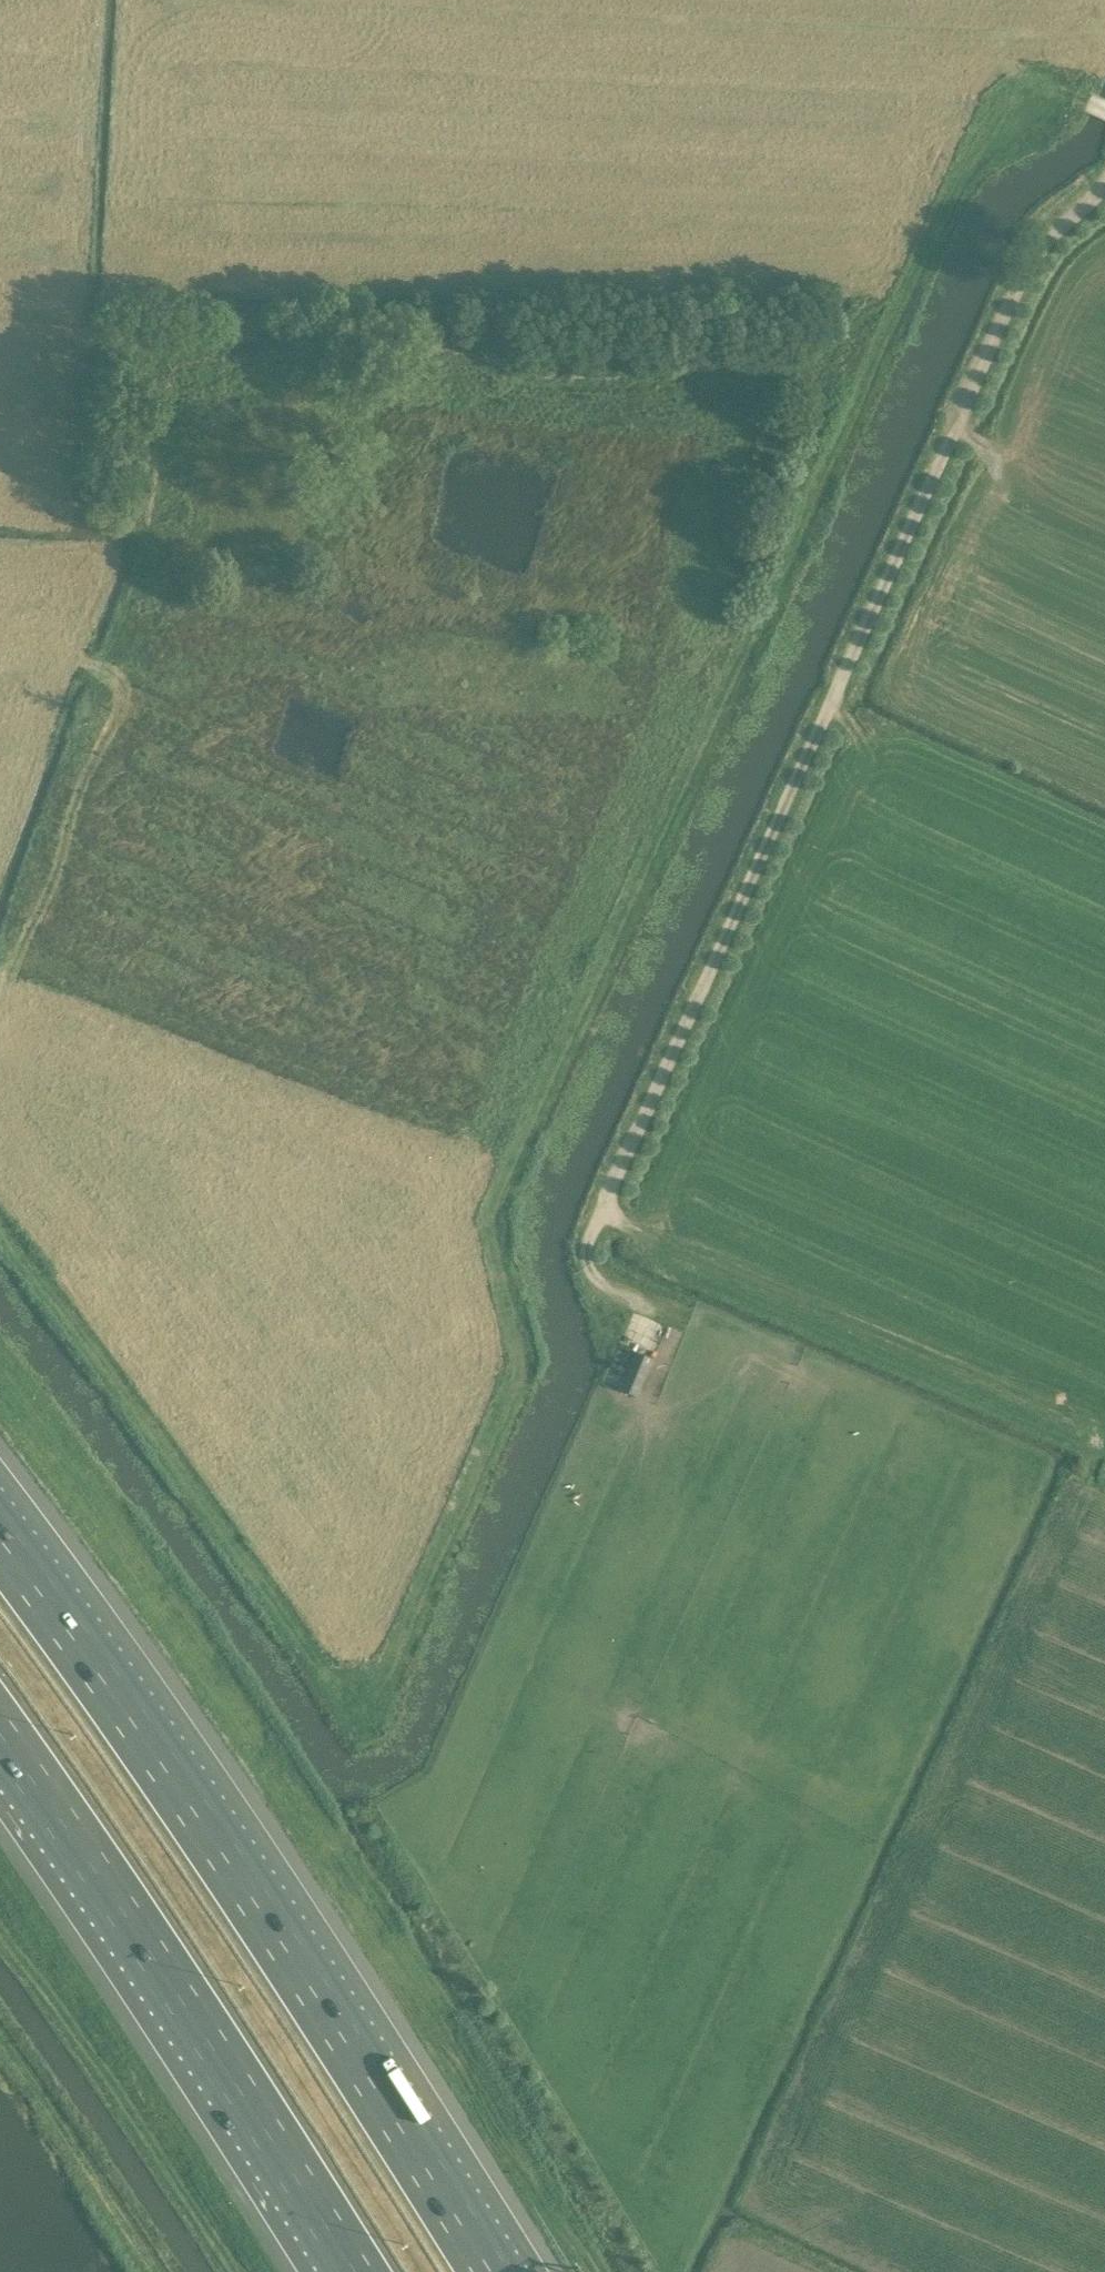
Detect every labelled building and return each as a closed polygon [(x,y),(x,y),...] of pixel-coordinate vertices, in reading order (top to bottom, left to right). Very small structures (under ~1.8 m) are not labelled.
[(637,1397),(653,1359),(636,1352),(620,1390),(637,1397)]
